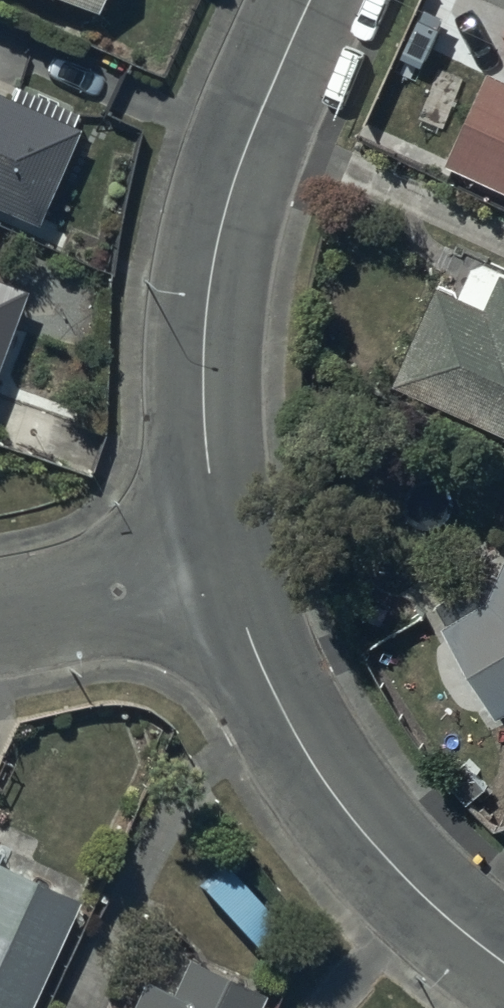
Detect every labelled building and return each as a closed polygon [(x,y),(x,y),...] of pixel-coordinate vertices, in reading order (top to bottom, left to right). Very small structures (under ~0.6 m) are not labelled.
[(447,152),(503,179),(503,65),(491,59),(447,152)] [(36,216),(78,122),(72,119),(78,106),(13,78),(8,90),(0,86),(0,200),(36,216)] [(394,372),(503,421),(503,262),(477,250),(461,285),(438,275),(394,372)] [(0,273),(0,342),(22,281),(0,273)] [(492,590),(444,619),(498,706),(503,702),(503,563),(492,590)] [(0,858),(0,1007),(21,1007),(74,891),(0,858)] [(125,1007),(251,1007),(262,984),(186,948),(170,981),(144,968),(125,1007)]
